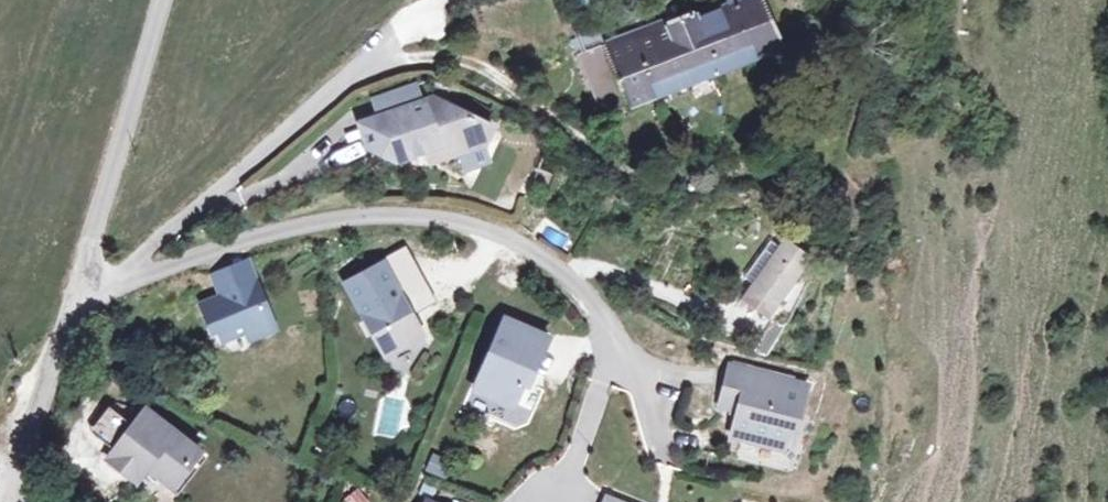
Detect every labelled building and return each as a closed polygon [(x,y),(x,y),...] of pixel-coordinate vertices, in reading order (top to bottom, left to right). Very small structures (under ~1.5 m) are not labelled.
[(691,9),(688,2),(626,27),(578,46),(594,96),(629,92),(779,37),(767,0),(718,0),(691,9)] [(430,97),(364,120),(370,144),(399,158),(427,149),(439,145),(452,154),(485,145),(491,130),(476,117),(446,101),(432,106),(430,97)] [(439,145),(427,149),(430,161),(452,154),(439,145)] [(743,303),(769,319),(808,258),(783,242),(777,250),(768,244),(743,282),(753,288),(743,303)] [(226,290),(262,282),(256,264),(221,272),(226,290)] [(354,284),(362,301),(391,287),(382,270),(354,284)] [(277,325),(262,282),(226,290),(201,299),(208,326),(214,326),(215,335),(236,331),(249,335),(277,325)] [(362,301),(356,304),(382,357),(420,338),(394,285),(391,287),(362,301)] [(506,318),(472,387),(510,405),(521,383),(528,368),(533,370),(549,338),(506,318)] [(785,446),(791,426),(798,408),(807,411),(816,384),(738,361),(723,398),(741,405),(746,402),(748,393),(754,395),(750,404),(741,411),(736,429),(785,446)] [(533,370),(528,368),(521,383),(526,386),(533,370)] [(109,443),(127,418),(109,405),(91,430),(109,443)] [(798,408),(791,426),(800,430),(807,411),(798,408)] [(716,409),(713,430),(729,432),(731,411),(716,409)] [(203,453),(148,410),(110,459),(139,482),(151,467),(176,487),(203,453)] [(443,477),(449,460),(432,454),(426,470),(443,477)] [(343,501),(370,501),(359,486),(341,499),(343,501)]
